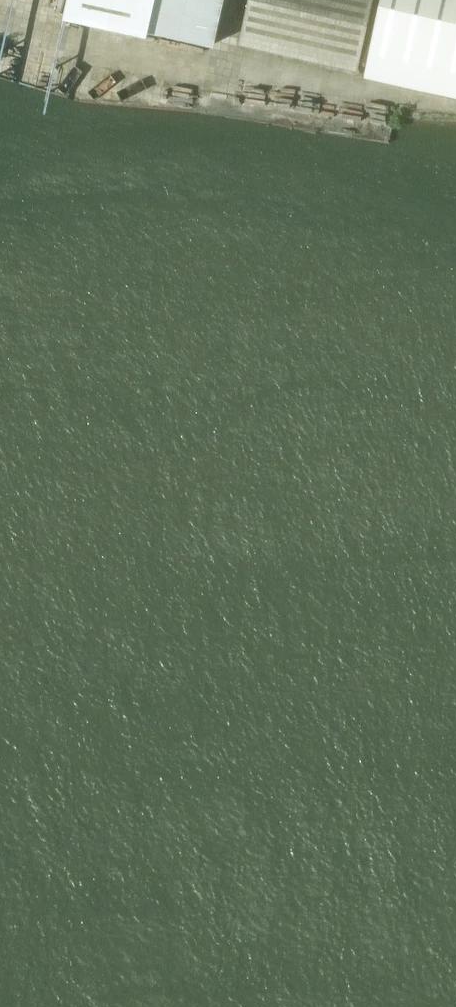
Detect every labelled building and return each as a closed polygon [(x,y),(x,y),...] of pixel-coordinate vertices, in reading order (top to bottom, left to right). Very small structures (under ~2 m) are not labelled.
[(69,18),(209,48),(219,0),(73,0),(69,18)] [(455,93),(455,0),(247,0),(239,34),(366,63),(364,71),(455,93)]
